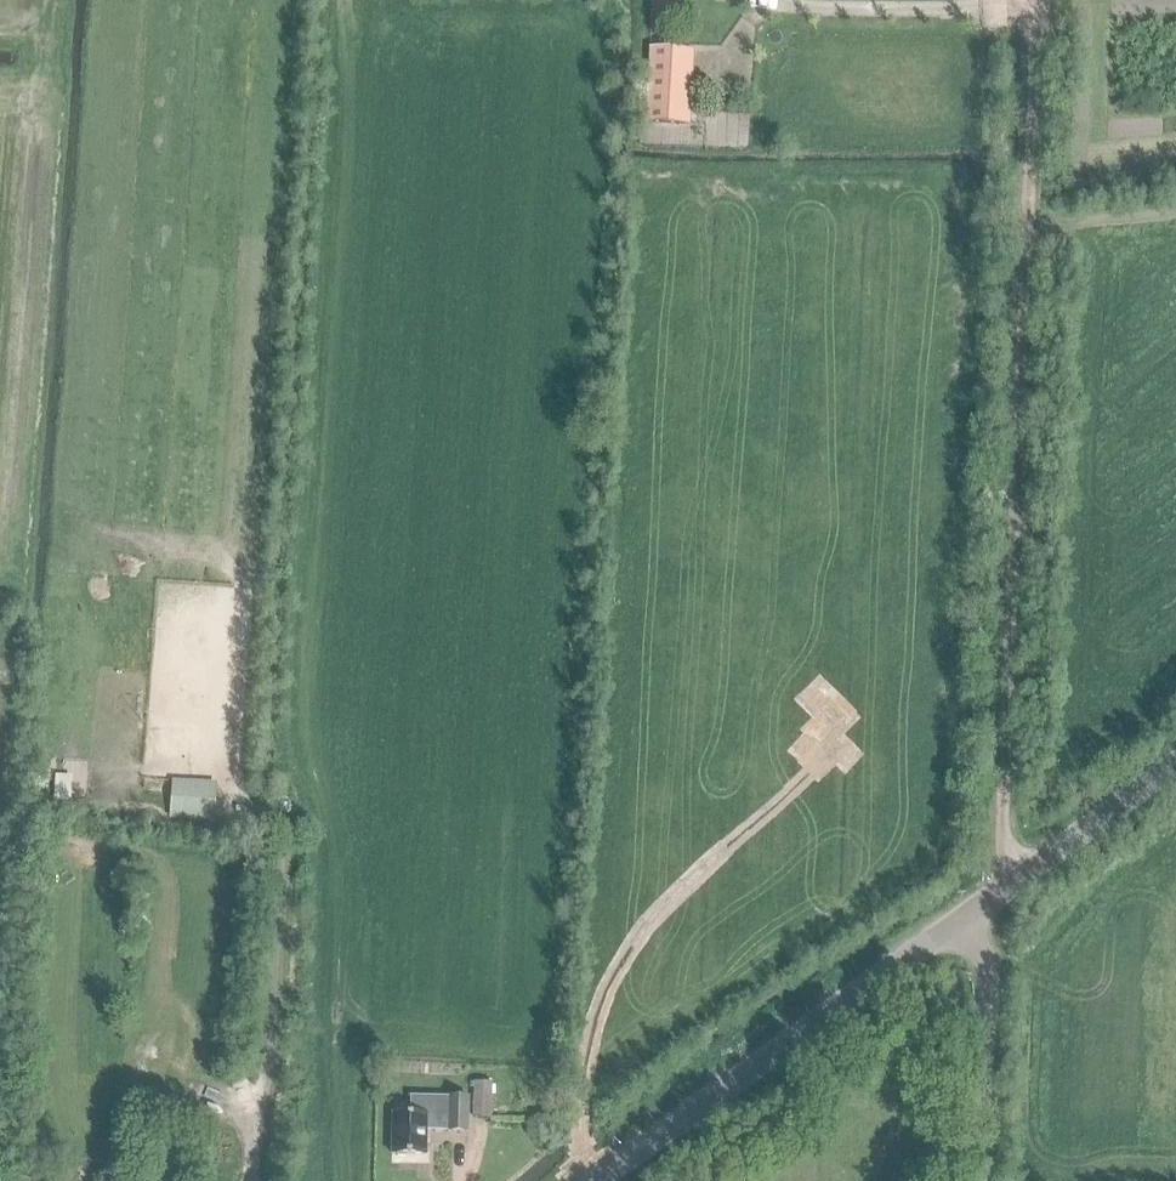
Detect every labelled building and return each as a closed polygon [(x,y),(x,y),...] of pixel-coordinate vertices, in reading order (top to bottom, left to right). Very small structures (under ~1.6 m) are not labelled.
[(644,124),(689,126),(693,50),(648,48),(644,124)] [(170,779),(170,816),(215,817),(216,780),(170,779)] [(475,1115),(492,1115),(494,1079),(477,1079),(475,1115)] [(393,1114),(392,1154),(397,1154),(397,1157),(407,1157),(407,1154),(425,1154),(425,1132),(425,1127),(434,1127),(434,1130),(450,1130),(450,1132),(467,1132),(468,1097),(448,1097),(448,1098),(408,1098),(408,1114),(393,1114)] [(546,1106),(546,1122),(557,1122),(558,1110),(558,1107),(546,1106)]
